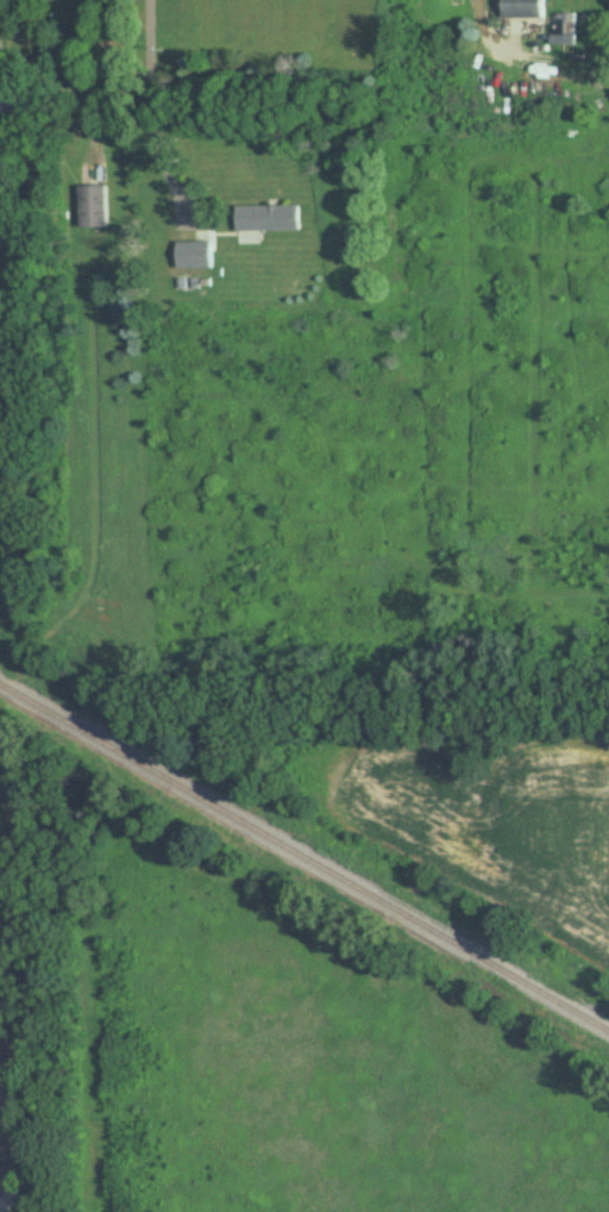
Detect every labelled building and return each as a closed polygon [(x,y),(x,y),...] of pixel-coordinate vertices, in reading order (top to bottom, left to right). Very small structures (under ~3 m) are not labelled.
[(502,18),(545,18),(545,0),(502,0),(502,18)] [(575,45),(575,13),(553,13),(553,45),(575,45)] [(106,186),(79,186),(79,228),(106,228),(106,186)] [(300,230),(300,205),(235,205),(235,230),(300,230)] [(212,269),(212,242),(176,242),(176,269),(212,269)]
